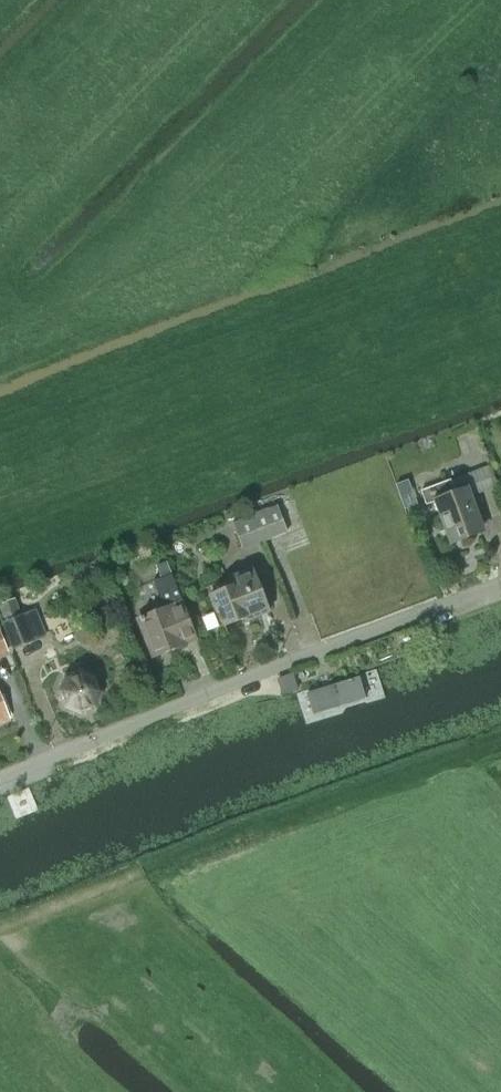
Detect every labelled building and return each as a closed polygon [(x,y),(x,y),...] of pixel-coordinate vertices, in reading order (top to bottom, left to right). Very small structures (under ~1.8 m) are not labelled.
[(427,505),(435,502),(451,544),(485,531),(469,487),(455,492),(451,480),(422,491),(427,505)] [(408,481),(396,486),(401,499),(413,495),(408,481)] [(254,514),(263,539),(288,529),(278,504),(254,514)] [(242,547),(263,539),(254,514),(232,523),(242,547)] [(164,607),(138,618),(154,658),(199,641),(183,600),(172,574),(168,562),(156,566),(161,578),(154,581),(164,607)] [(253,569),(229,578),(232,587),(210,596),(216,613),(218,612),(224,627),(245,619),(246,622),(270,612),(253,569)] [(25,615),(21,616),(15,599),(0,605),(0,606),(6,623),(4,623),(14,649),(35,640),(25,615)] [(8,652),(0,631),(0,656),(8,652)] [(98,709),(105,692),(98,675),(81,668),(64,675),(57,692),(64,709),(80,716),(98,709)] [(386,700),(377,671),(297,695),(306,725),(386,700)] [(282,695),(285,693),(299,689),(293,672),(277,678),(282,695)] [(0,693),(0,721),(10,717),(0,693)]
